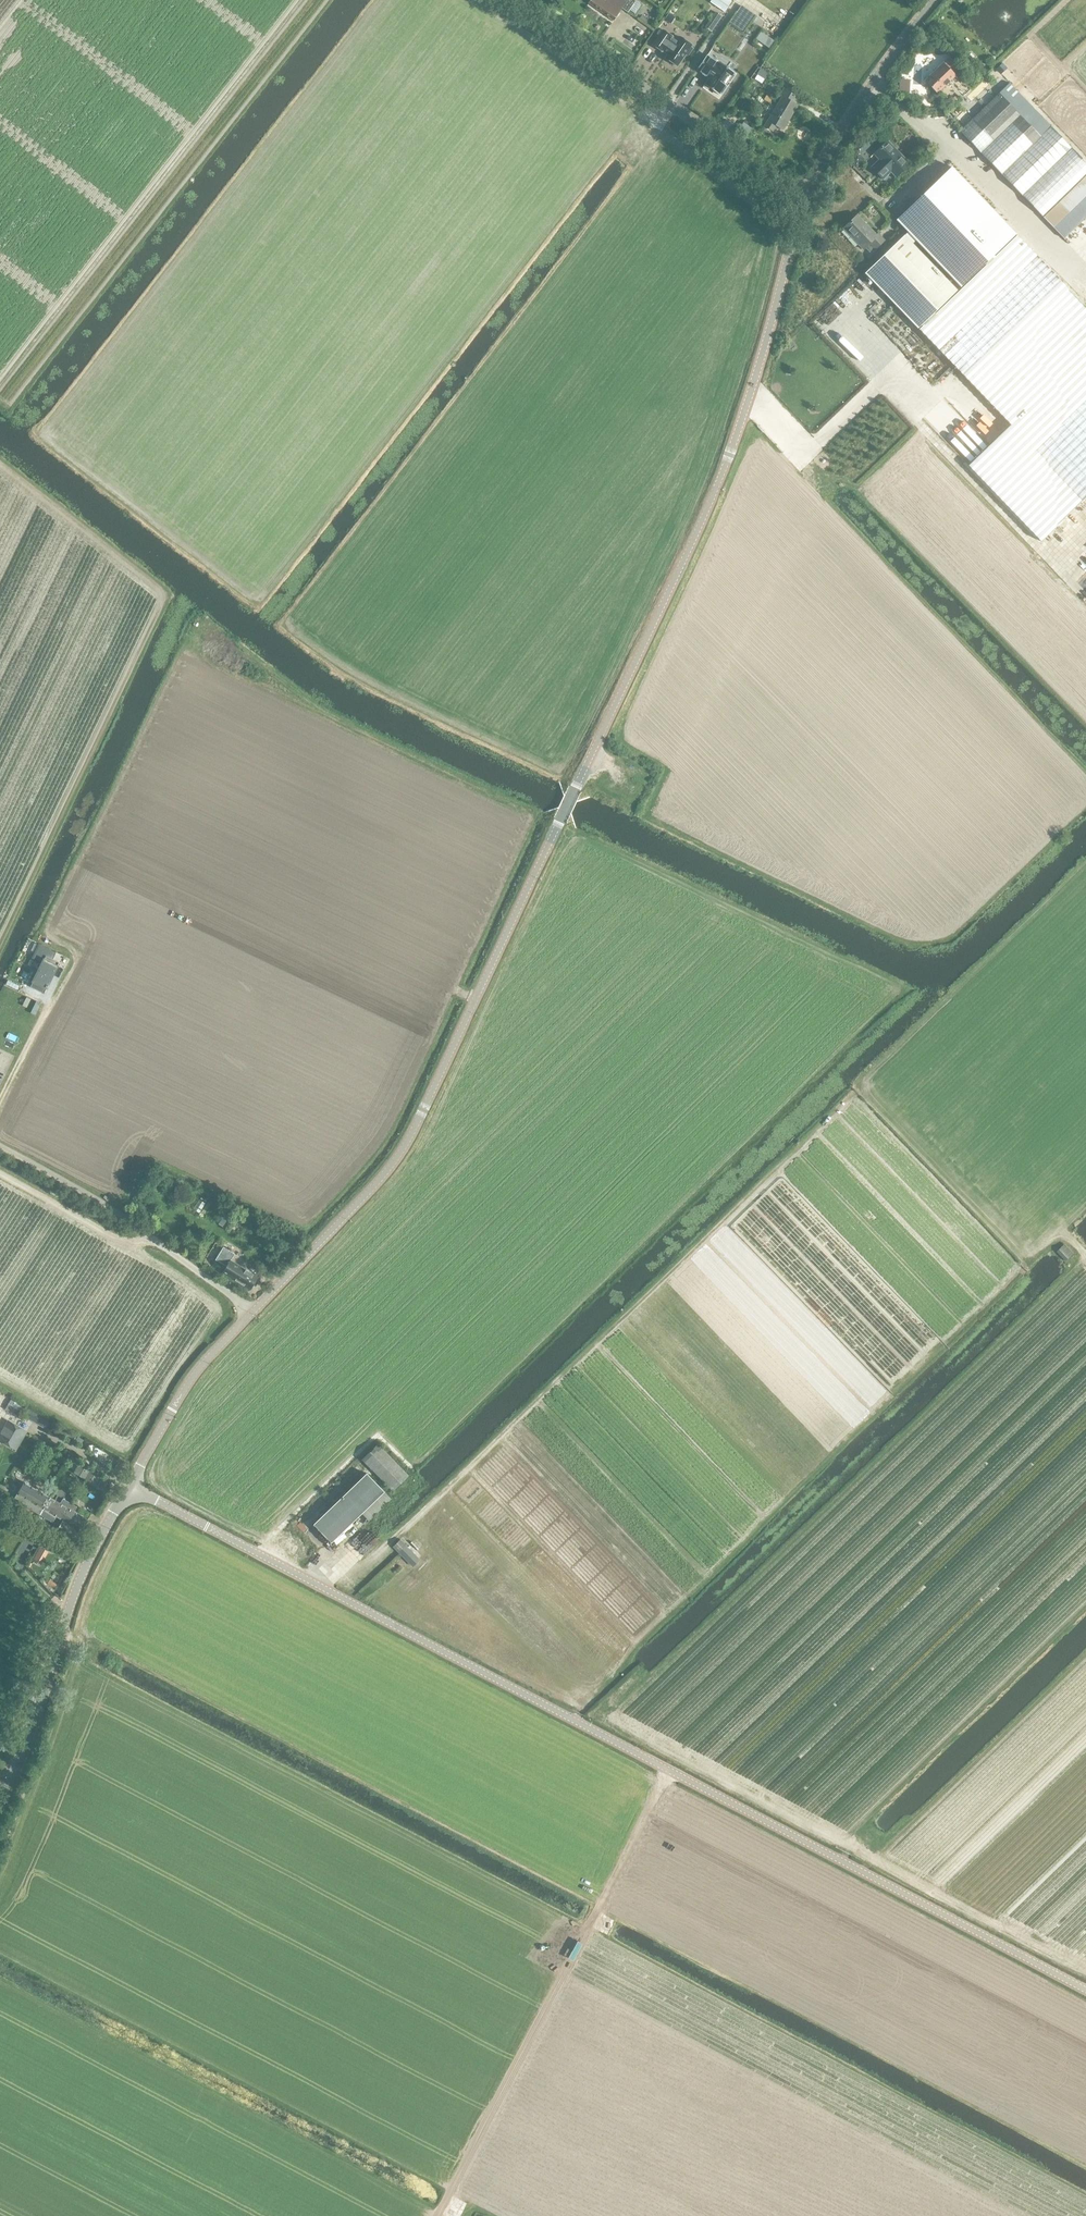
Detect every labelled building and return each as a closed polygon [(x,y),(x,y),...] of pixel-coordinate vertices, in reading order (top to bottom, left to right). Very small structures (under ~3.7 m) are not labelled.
[(624,3),(619,0),(589,0),(615,18),(622,8),(627,12),(635,0),(626,0),(624,3)] [(782,32),(806,0),(738,0),(782,32)] [(705,25),(712,30),(722,14),(715,10),(705,25)] [(662,28),(651,44),(660,50),(661,49),(667,53),(664,57),(676,65),(684,54),(686,55),(692,47),(689,46),(691,44),(679,36),(676,40),(670,36),(671,35),(662,28)] [(761,31),(756,39),(770,49),(775,41),(761,31)] [(714,82),(726,91),(742,68),(716,49),(708,61),(721,71),(714,82)] [(955,75),(942,63),(925,80),(937,93),(955,75)] [(899,77),(899,90),(910,91),(910,77),(899,77)] [(797,105),(792,102),(796,96),(767,79),(761,90),(775,99),(772,104),(776,106),(764,126),(772,130),(775,125),(782,129),(797,105)] [(1072,148),(1009,83),(959,130),(1022,196),(1072,148)] [(745,137),(751,127),(743,122),(737,131),(745,137)] [(871,143),(875,138),(869,132),(865,137),(871,143)] [(873,153),(879,159),(871,167),(883,178),(890,171),(896,177),(910,163),(887,140),(873,153)] [(875,234),(856,214),(843,228),(863,249),(865,248),(871,253),(885,240),(877,232),(875,234)] [(956,290),(903,235),(864,273),(917,328),(956,290)] [(917,328),(916,328),(972,387),(1069,293),(1014,235),(956,290),(917,328)] [(30,986),(43,993),(59,962),(51,957),(54,951),(38,944),(32,957),(42,962),(30,986)] [(12,1056),(0,1050),(0,1080),(12,1056)] [(199,1198),(194,1207),(203,1211),(207,1202),(199,1198)] [(1066,1261),(1074,1252),(1065,1243),(1057,1251),(1066,1261)] [(255,1275),(239,1266),(229,1259),(233,1253),(221,1246),(214,1259),(225,1266),(221,1272),(232,1278),(248,1288),(249,1286),(250,1286),(252,1282),(252,1281),(255,1275)] [(22,1405),(11,1399),(5,1409),(9,1411),(10,1409),(18,1413),(22,1405)] [(24,1416),(41,1426),(46,1418),(29,1408),(24,1416)] [(9,1444),(16,1448),(26,1431),(8,1421),(0,1435),(0,1439),(9,1444)] [(392,1491),(408,1475),(377,1443),(361,1459),(392,1491)] [(83,1478),(89,1469),(79,1463),(74,1472),(83,1478)] [(89,1469),(83,1478),(95,1485),(101,1476),(89,1469)] [(369,1520),(391,1499),(367,1473),(314,1524),(331,1541),(361,1512),(369,1520)] [(40,1513),(49,1497),(25,1483),(15,1499),(40,1513)] [(60,1518),(69,1502),(62,1498),(60,1503),(49,1497),(40,1513),(53,1521),(56,1516),(60,1518)] [(69,1502),(60,1518),(63,1520),(64,1518),(73,1523),(72,1525),(80,1530),(87,1519),(74,1511),(76,1507),(69,1502)] [(64,1518),(63,1520),(57,1530),(75,1540),(80,1530),(72,1525),(73,1523),(64,1518)] [(27,1550),(32,1539),(26,1536),(18,1552),(22,1554),(25,1549),(27,1550)] [(407,1561),(414,1553),(401,1539),(393,1547),(407,1561)] [(48,1551),(39,1546),(32,1560),(41,1565),(48,1551)] [(57,1584),(50,1579),(47,1583),(59,1590),(58,1592),(61,1594),(66,1584),(63,1582),(66,1578),(62,1575),(57,1584)] [(527,2020),(541,1987),(535,1985),(521,2018),(527,2020)]
